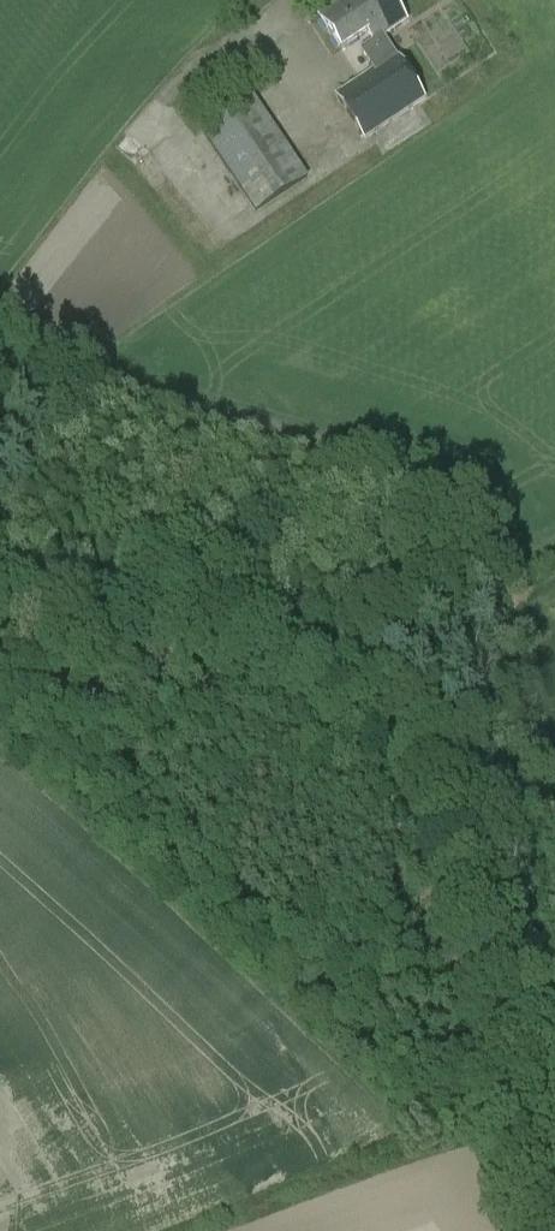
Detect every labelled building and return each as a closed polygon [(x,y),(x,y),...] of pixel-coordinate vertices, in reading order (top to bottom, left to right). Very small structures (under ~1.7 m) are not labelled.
[(394,55),(383,38),(407,22),(392,0),(344,0),(318,17),(341,52),(367,34),(373,43),(360,51),(373,69),(335,95),(364,141),(425,99),(398,58),(397,59),(394,55)] [(308,178),(254,97),(202,132),(255,213),(308,178)]
